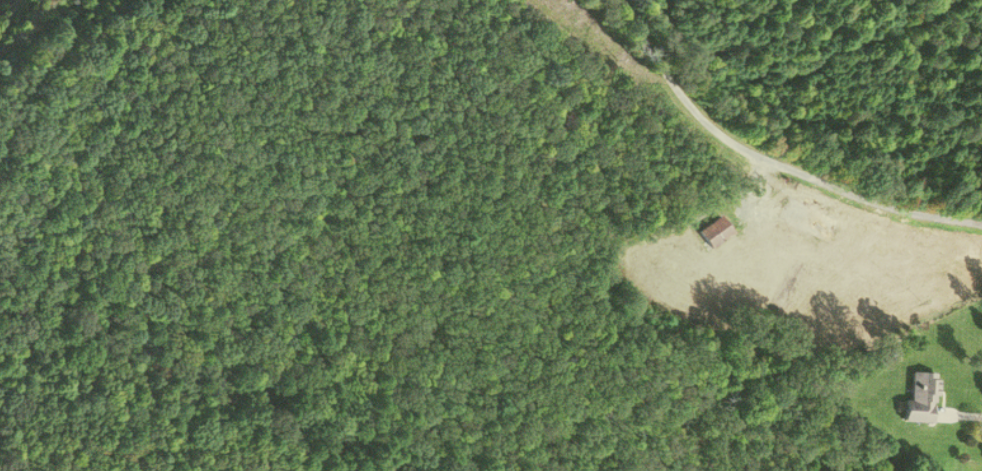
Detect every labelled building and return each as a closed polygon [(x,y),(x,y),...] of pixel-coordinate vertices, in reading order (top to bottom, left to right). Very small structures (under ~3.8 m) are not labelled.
[(709,249),(732,234),(720,215),(697,230),(709,249)] [(903,422),(935,423),(936,373),(911,372),(911,400),(903,400),(903,422)]
